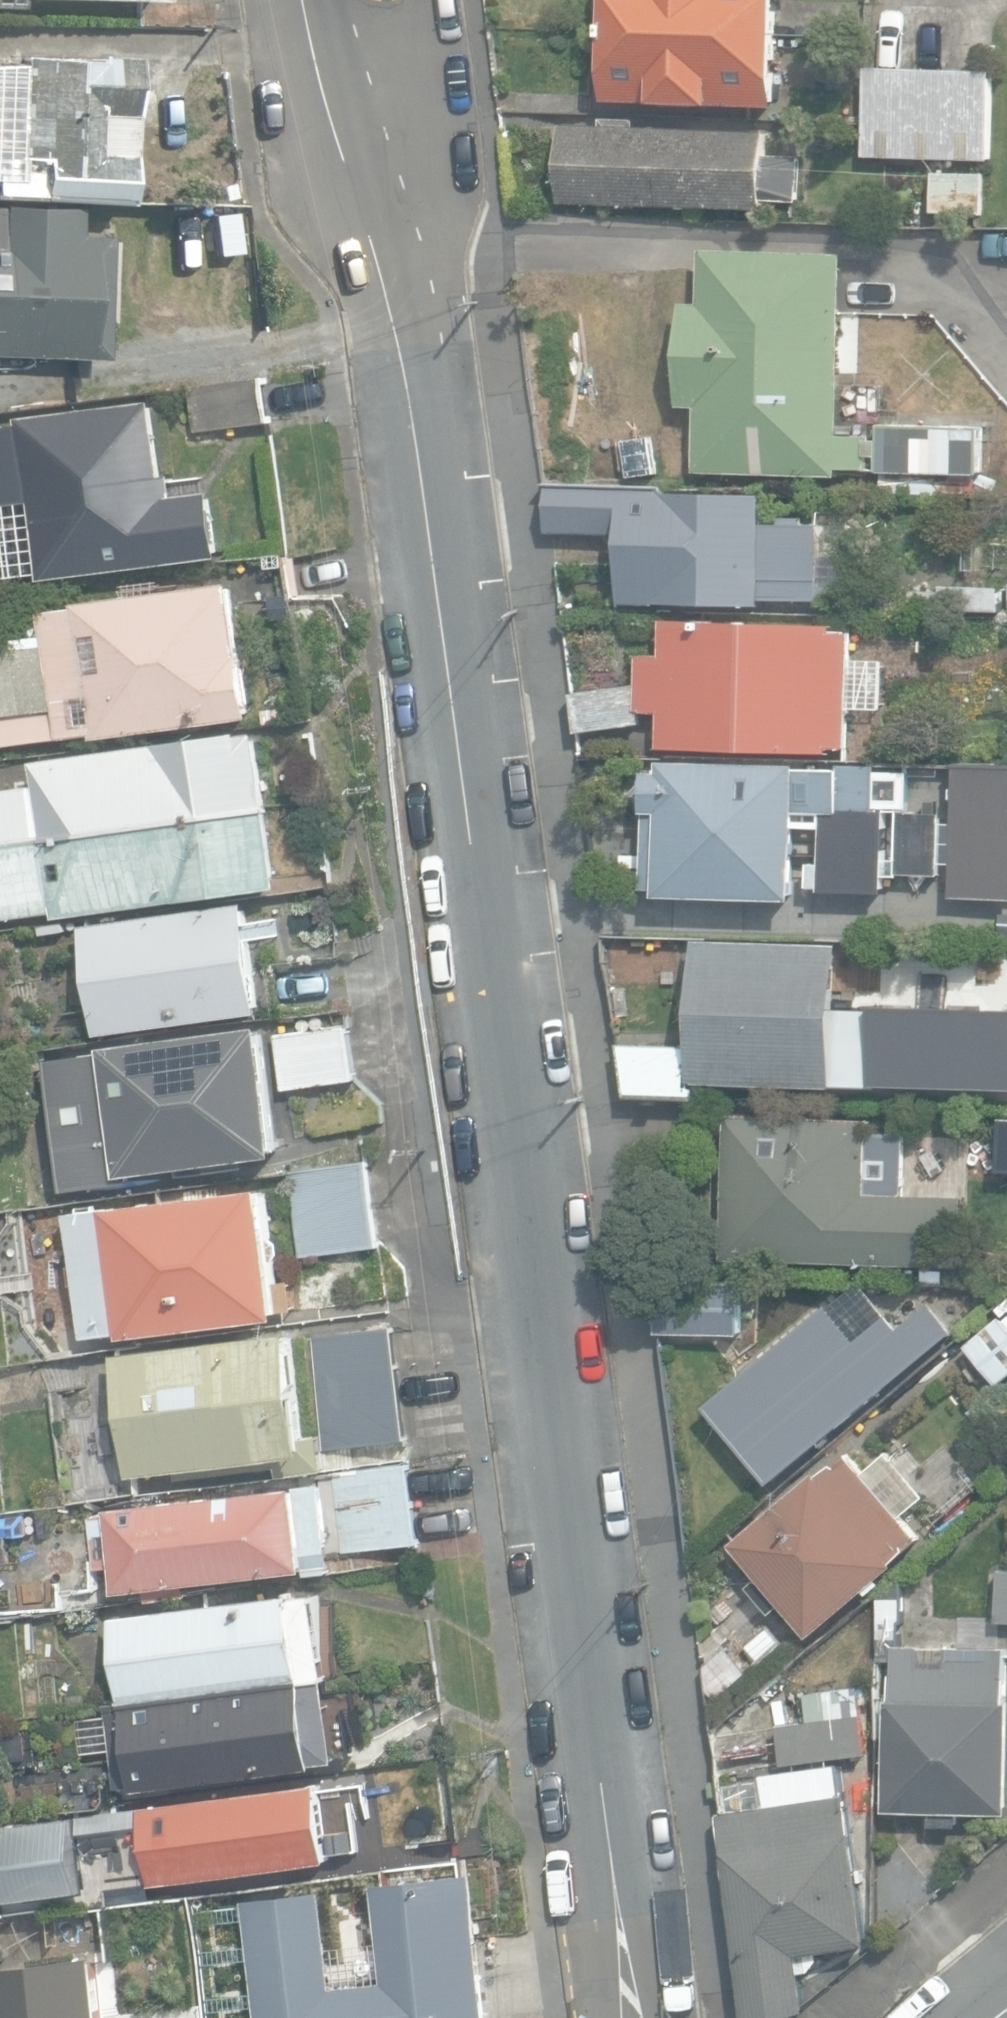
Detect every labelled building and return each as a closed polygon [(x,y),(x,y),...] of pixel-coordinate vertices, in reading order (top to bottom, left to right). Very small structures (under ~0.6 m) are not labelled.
[(777,107),(780,0),(610,0),(607,102),(777,107)] [(128,202),(135,57),(98,55),(98,60),(21,56),(19,110),(9,110),(8,128),(18,128),(16,166),(0,165),(0,195),(128,202)] [(865,158),(991,161),(994,72),(868,68),(865,158)] [(560,205),(765,214),(765,202),(797,203),(799,157),(767,155),(768,134),(637,128),(637,123),(603,122),(602,126),(563,125),(560,205)] [(935,212),(985,215),(986,175),(937,175),(935,212)] [(107,358),(110,234),(82,233),(82,206),(0,203),(0,355),(107,358)] [(696,471),(842,478),(843,469),(870,470),(871,435),(841,433),(850,253),(706,247),(703,303),(684,302),(679,406),(699,407),(696,471)] [(190,388),(196,434),(273,424),(267,379),(190,388)] [(179,561),(158,401),(0,421),(0,506),(31,502),(41,579),(179,561)] [(882,471),(984,473),(984,425),(883,423),(882,471)] [(883,493),(963,496),(964,480),(883,476),(883,493)] [(658,606),(763,609),(763,601),(819,602),(821,526),(764,524),(765,494),(549,487),(548,533),(622,535),(620,604),(658,606)] [(229,583),(80,602),(81,607),(7,617),(13,662),(52,657),(57,701),(0,708),(0,746),(99,734),(99,738),(254,718),(239,603),(237,582),(229,583)] [(909,617),(1002,620),(1003,587),(938,585),(938,591),(910,590),(909,617)] [(639,655),(639,699),(640,713),(661,714),(660,750),(844,756),(852,634),(835,632),(835,627),(666,618),(662,656),(639,655)] [(641,724),(640,713),(639,699),(634,685),(572,694),(578,734),(641,724)] [(271,806),(260,732),(38,763),(41,784),(0,789),(0,843),(271,806)] [(660,895),(798,899),(801,811),(830,812),(830,822),(825,822),(823,874),(832,874),(832,880),(878,881),(881,765),(841,764),(841,769),(804,768),(804,763),(663,759),(663,769),(647,769),(644,888),(660,889),(660,895)] [(1002,837),(1002,827),(1006,827),(1006,767),(957,765),(955,826),(980,826),(979,836),(1002,837)] [(58,914),(58,918),(282,887),(271,806),(0,843),(0,922),(58,914)] [(84,926),(100,1036),(266,1012),(250,902),(84,926)] [(700,1080),(835,1086),(839,993),(918,996),(916,1040),(961,1042),(963,995),(1006,997),(1006,952),(843,945),(842,945),(842,944),(698,938),(694,1044),(692,1080),(700,1080)] [(83,1178),(83,1185),(123,1180),(122,1175),(284,1153),(267,1025),(105,1048),(106,1054),(66,1059),(79,1149),(41,1154),(45,1183),(83,1178)] [(276,1034),(283,1090),(357,1080),(349,1025),(276,1034)] [(698,1098),(700,1080),(692,1080),(694,1044),(619,1045),(627,1095),(698,1098)] [(1006,1097),(1006,1056),(996,1056),(994,1096),(1006,1097)] [(983,1100),(984,1063),(943,1062),(942,1099),(983,1100)] [(723,1259),(963,1267),(966,1197),(906,1195),(908,1131),(870,1130),(870,1121),(727,1116),(723,1259)] [(287,1170),(298,1257),(381,1246),(368,1160),(287,1170)] [(69,1213),(87,1339),(126,1333),(126,1338),(287,1315),(269,1187),(69,1212),(69,1213)] [(658,1332),(744,1334),(745,1279),(659,1278),(658,1332)] [(719,1412),(777,1480),(951,1333),(937,1316),(923,1312),(900,1331),(889,1318),(857,1345),(827,1309),(762,1364),(757,1358),(743,1370),(753,1383),(719,1412)] [(310,1338),(325,1450),(409,1439),(394,1327),(310,1338)] [(115,1357),(132,1478),(279,1457),(281,1475),(326,1469),(321,1436),(314,1437),(299,1332),(115,1357)] [(784,1604),(812,1637),(866,1591),(870,1595),(883,1583),(880,1580),(899,1565),(895,1561),(921,1539),(887,1497),(894,1491),(883,1478),(877,1483),(850,1452),(822,1476),(818,1472),(734,1543),(761,1575),(747,1586),(771,1615),(784,1604)] [(334,1474),(345,1555),(422,1544),(411,1463),(334,1474)] [(149,1589),(150,1601),(190,1597),(189,1581),(319,1569),(316,1543),(329,1542),(324,1488),(107,1509),(108,1515),(93,1516),(98,1569),(114,1568),(117,1592),(149,1589)] [(13,1536),(11,1518),(0,1519),(0,1537),(13,1536)] [(1006,1816),(1006,1652),(906,1650),(907,1630),(911,1630),(911,1587),(884,1586),(882,1668),(898,1668),(897,1700),(890,1700),(888,1811),(933,1812),(932,1832),(966,1832),(966,1816),(1006,1816)] [(116,1616),(126,1702),(331,1676),(321,1594),(299,1597),(298,1593),(116,1616)] [(134,1748),(139,1788),(342,1761),(331,1678),(110,1708),(116,1750),(134,1748)] [(783,1761),(873,1751),(869,1715),(779,1725),(783,1761)] [(747,2017),(778,2017),(810,2009),(803,1953),(871,1944),(842,1764),(764,1775),(768,1806),(720,1812),(747,2017)] [(180,1881),(182,1895),(241,1887),(239,1873),(333,1860),(322,1781),(140,1806),(141,1810),(124,1812),(131,1860),(151,1857),(155,1885),(180,1881)] [(51,1822),(62,1895),(102,1889),(90,1816),(51,1822)] [(476,1871),(375,1882),(386,1980),(335,1986),(324,1891),(246,1900),(260,2017),(493,2017),(476,1871)] [(104,1952),(0,1966),(0,2017),(113,2017),(104,1952)]
